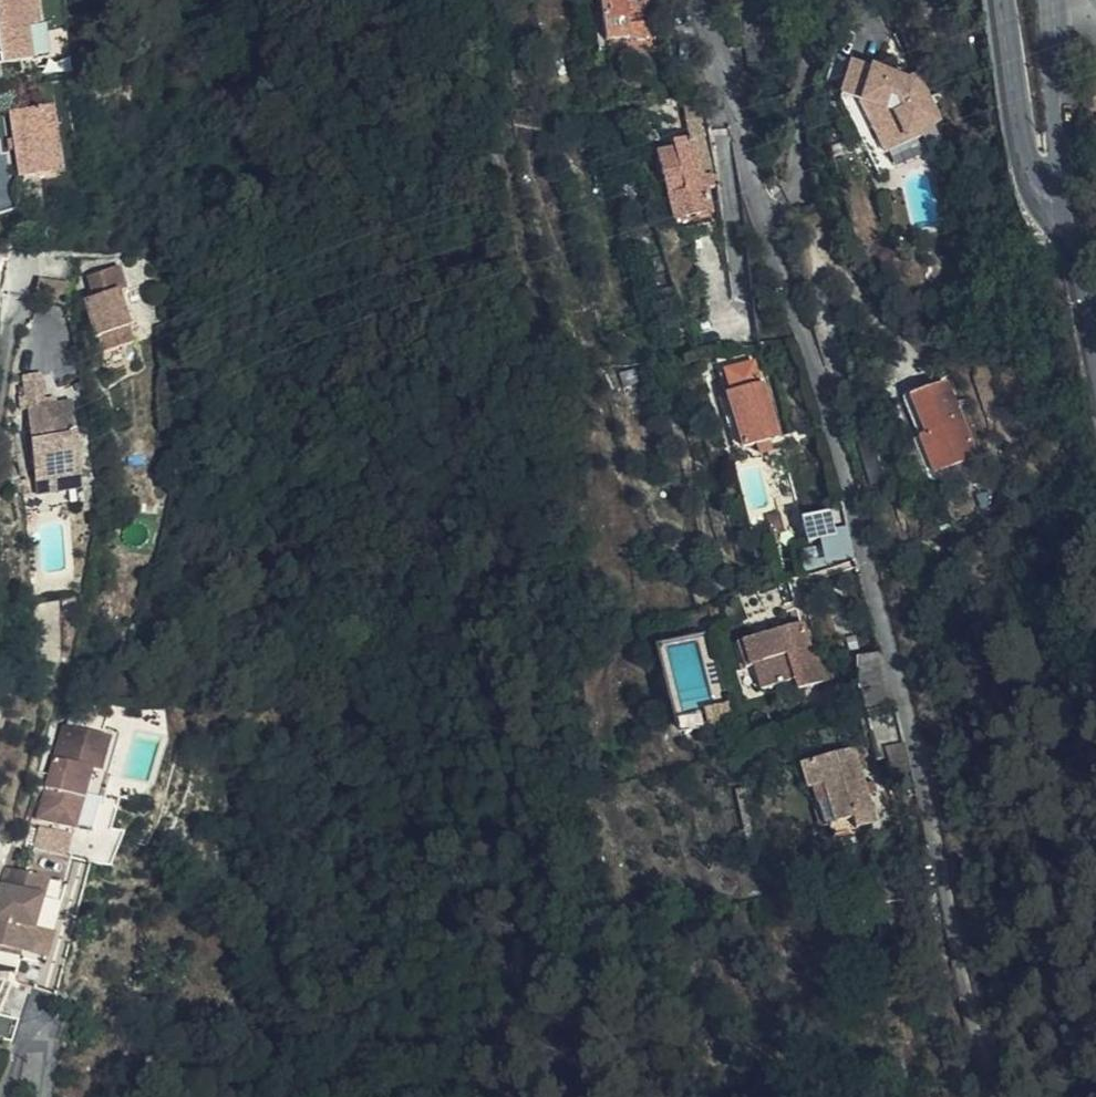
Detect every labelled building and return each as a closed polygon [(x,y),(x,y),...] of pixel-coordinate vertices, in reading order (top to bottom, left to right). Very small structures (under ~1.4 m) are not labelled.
[(5,50),(6,57),(49,51),(42,0),(0,0),(0,16),(5,50)] [(590,6),(601,5),(607,46),(648,37),(643,0),(589,0),(590,6)] [(660,0),(649,0),(651,13),(662,11),(660,0)] [(601,5),(590,6),(598,48),(607,46),(601,5)] [(857,124),(924,109),(904,75),(893,81),(840,67),(830,104),(849,109),(857,124)] [(55,106),(11,113),(22,179),(56,174),(51,140),(60,139),(55,106)] [(929,119),(924,109),(857,124),(876,156),(915,135),(911,129),(929,119)] [(60,139),(51,140),(56,174),(66,172),(60,139)] [(712,215),(692,140),(671,147),(673,153),(655,159),(673,225),(712,215)] [(132,374),(131,321),(140,321),(139,293),(107,294),(107,317),(98,317),(99,374),(132,374)] [(764,385),(771,383),(767,369),(738,378),(742,392),(764,385)] [(37,380),(35,486),(76,486),(78,416),(55,416),(55,380),(37,380)] [(923,438),(962,420),(945,384),(907,401),(923,438)] [(742,392),(727,397),(743,449),(756,445),(768,441),(780,438),(764,385),(742,392)] [(727,397),(720,398),(736,451),(743,449),(727,397)] [(977,457),(962,420),(923,438),(912,443),(926,479),(977,457)] [(768,441),(756,445),(758,453),(771,450),(768,441)] [(76,486),(35,486),(34,501),(76,501),(76,486)] [(826,537),(823,513),(798,518),(801,541),(826,537)] [(794,546),(795,541),(794,536),(790,534),(786,534),(781,535),(779,539),(779,545),(783,550),(790,550),(794,546)] [(827,682),(810,624),(733,646),(740,668),(729,671),(736,692),(754,687),(757,694),(789,685),(792,693),(827,682)] [(857,714),(888,704),(871,645),(850,651),(848,684),(857,714)] [(697,727),(724,721),(718,700),(703,704),(692,707),(697,727)] [(96,767),(111,770),(120,736),(122,727),(114,725),(118,712),(111,709),(105,732),(96,767)] [(78,826),(95,831),(111,770),(96,767),(105,732),(62,721),(37,816),(45,818),(78,826)] [(871,827),(849,751),(794,768),(803,794),(807,792),(820,833),(827,830),(830,840),(871,827)] [(78,826),(45,818),(38,845),(71,854),(78,826)] [(16,841),(9,868),(28,873),(36,846),(16,841)] [(9,868),(0,900),(0,947),(25,953),(31,955),(38,929),(36,928),(41,906),(60,911),(68,884),(52,880),(28,873),(9,868)] [(31,955),(25,953),(23,959),(46,966),(60,911),(41,906),(36,928),(38,929),(31,955)] [(15,1020),(0,1015),(0,1038),(8,1040),(15,1020)]
